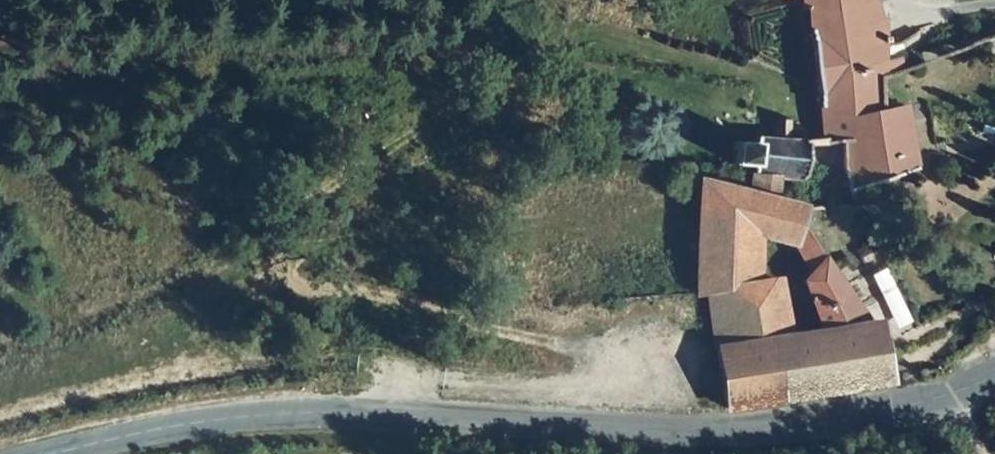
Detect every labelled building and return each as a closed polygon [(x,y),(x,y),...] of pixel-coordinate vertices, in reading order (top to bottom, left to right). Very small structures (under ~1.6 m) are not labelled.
[(825,140),(848,140),(847,155),(849,170),(853,184),(856,193),(927,170),(910,107),(890,112),(882,83),(899,74),(896,63),(885,66),(873,0),(807,0),(825,140)] [(776,119),(774,133),(757,131),(755,145),(747,143),(743,168),(751,169),(748,188),(701,181),(700,294),(712,293),(726,408),(888,383),(881,324),(874,325),(810,219),(811,198),(784,194),(786,176),(808,179),(813,140),(794,137),(796,122),(776,119)] [(743,168),(747,143),(732,141),(728,165),(743,168)]
